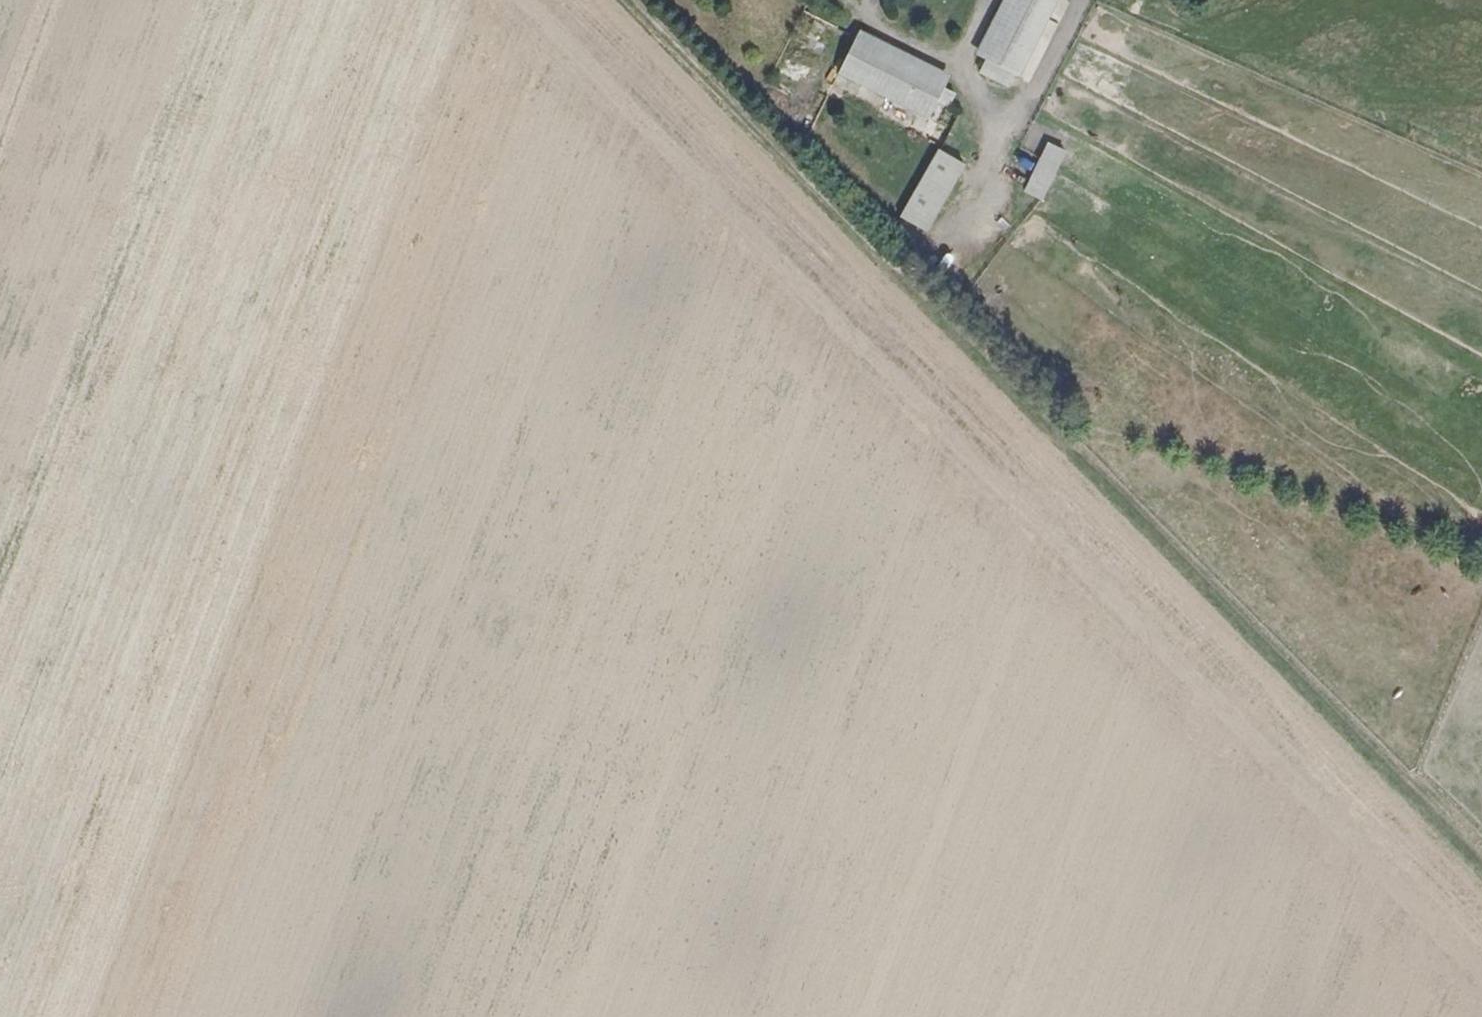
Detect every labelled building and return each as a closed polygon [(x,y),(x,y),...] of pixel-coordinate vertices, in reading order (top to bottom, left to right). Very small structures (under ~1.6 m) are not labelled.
[(976,70),(1003,82),(1009,70),(1030,81),(1067,0),(1004,0),(977,54),(982,57),(976,70)] [(858,33),(837,76),(928,123),(949,76),(858,33)] [(1050,139),(1023,192),(1048,204),(1075,152),(1050,139)] [(965,166),(937,148),(904,216),(930,232),(965,166)]
